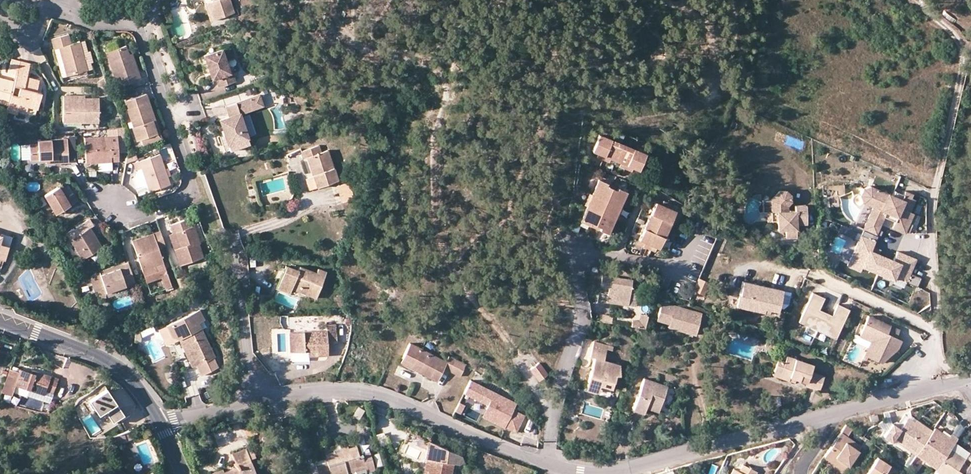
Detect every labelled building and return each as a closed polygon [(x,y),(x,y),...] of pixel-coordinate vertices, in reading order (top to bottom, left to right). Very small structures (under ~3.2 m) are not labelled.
[(211,20),(232,13),(228,0),(210,0),(211,1),(206,2),(211,20)] [(206,2),(202,4),(208,21),(211,20),(206,2)] [(54,49),(58,48),(66,76),(78,73),(85,71),(88,71),(87,70),(79,42),(72,44),(68,34),(51,39),(54,49)] [(85,41),(79,42),(87,70),(92,68),(90,63),(93,62),(90,51),(87,52),(85,41)] [(125,46),(106,52),(117,86),(141,78),(135,61),(131,63),(129,59),(125,46)] [(63,78),(66,76),(58,48),(54,49),(63,78)] [(226,73),(218,50),(200,56),(206,72),(209,72),(211,78),(212,78),(215,88),(232,82),(229,72),(226,73)] [(12,59),(11,59),(8,72),(16,74),(19,61),(12,59)] [(40,92),(36,91),(38,80),(30,77),(28,84),(25,83),(27,76),(30,64),(27,63),(19,61),(16,74),(15,80),(13,86),(19,87),(17,96),(11,95),(9,100),(8,105),(7,112),(17,113),(18,108),(26,111),(27,106),(36,108),(40,92)] [(6,79),(0,77),(0,98),(9,100),(11,95),(13,86),(15,80),(6,79)] [(105,100),(111,97),(107,87),(98,86),(98,95),(105,100)] [(127,108),(126,108),(133,126),(132,127),(136,140),(140,139),(156,133),(151,121),(155,120),(146,93),(125,101),(127,108)] [(98,99),(85,99),(72,99),(72,96),(63,96),(63,122),(98,121),(98,99)] [(266,107),(263,96),(253,99),(256,110),(266,107)] [(256,110),(253,99),(229,106),(232,116),(222,119),(229,144),(249,138),(243,114),(256,110)] [(140,139),(142,145),(161,138),(155,120),(151,121),(156,133),(140,139)] [(637,169),(643,154),(597,135),(591,151),(597,153),(603,155),(609,158),(619,162),(625,164),(632,167),(637,169)] [(117,136),(85,138),(86,162),(99,162),(111,161),(112,161),(118,161),(117,136)] [(51,163),(67,162),(66,138),(53,139),(53,147),(49,147),(49,139),(37,139),(37,143),(28,143),(29,159),(45,158),(50,158),(51,163)] [(303,159),(307,158),(313,177),(317,188),(338,180),(327,151),(321,153),(318,145),(301,152),(303,159)] [(149,191),(170,184),(160,154),(136,162),(139,169),(142,168),(149,191)] [(99,162),(99,170),(112,169),(112,161),(111,161),(99,162)] [(149,191),(142,168),(139,169),(137,169),(133,177),(139,195),(149,191)] [(313,177),(305,180),(309,190),(317,188),(313,177)] [(607,233),(614,218),(618,207),(624,192),(616,188),(615,191),(610,189),(605,187),(606,184),(598,180),(591,196),(587,206),(581,221),(588,225),(589,222),(595,225),(601,227),(599,229),(607,233)] [(350,182),(338,186),(343,202),(354,198),(350,182)] [(66,198),(70,196),(63,184),(59,186),(66,198)] [(872,206),(862,228),(875,233),(882,217),(885,211),(895,216),(893,222),(891,227),(904,232),(912,212),(908,211),(913,198),(910,197),(911,193),(903,190),(902,194),(893,190),(891,195),(869,185),(862,188),(859,195),(862,201),(872,206)] [(59,186),(44,195),(55,213),(78,201),(74,194),(70,196),(66,198),(59,186)] [(767,213),(768,222),(778,221),(785,221),(786,231),(786,239),(797,238),(797,225),(807,224),(806,206),(795,206),(795,212),(788,212),(787,207),(792,202),(791,196),(787,192),(780,193),(771,201),(770,201),(770,205),(772,205),(772,210),(771,210),(771,213),(767,213)] [(583,205),(587,206),(591,196),(587,194),(583,205)] [(770,205),(770,201),(763,202),(764,213),(767,213),(771,213),(771,210),(772,210),(772,205),(770,205)] [(661,206),(655,204),(640,240),(645,242),(649,244),(653,246),(659,248),(675,212),(670,210),(664,208),(661,206)] [(622,209),(618,207),(614,218),(618,220),(622,209)] [(885,211),(882,217),(893,222),(895,216),(885,211)] [(102,247),(90,227),(93,225),(89,218),(76,227),(80,234),(70,240),(82,259),(102,247)] [(173,233),(176,233),(181,247),(174,249),(180,265),(202,257),(198,245),(191,226),(188,219),(171,225),(173,233)] [(352,226),(347,228),(344,221),(340,223),(345,235),(354,232),(352,226)] [(785,221),(778,221),(778,231),(786,231),(785,221)] [(198,245),(201,243),(195,225),(191,226),(198,245)] [(80,234),(76,227),(65,233),(70,240),(80,234)] [(862,228),(847,265),(860,271),(862,266),(893,279),(894,276),(917,286),(921,277),(909,272),(915,258),(896,250),(892,259),(870,250),(877,234),(875,233),(862,228)] [(145,240),(133,245),(143,271),(163,263),(158,247),(164,245),(159,231),(144,236),(145,240)] [(174,249),(181,247),(176,233),(173,233),(169,235),(174,249)] [(2,236),(0,235),(0,267),(3,268),(12,238),(3,235),(2,236)] [(145,240),(144,236),(132,241),(133,245),(145,240)] [(45,258),(50,255),(43,243),(38,246),(45,258)] [(134,283),(127,262),(118,265),(119,268),(100,275),(98,272),(90,278),(95,293),(98,292),(101,300),(108,297),(106,293),(125,286),(127,291),(136,288),(134,283)] [(163,263),(143,271),(147,283),(162,277),(161,274),(166,272),(163,263)] [(119,268),(118,265),(98,272),(100,275),(119,268)] [(290,292),(291,288),(316,298),(326,272),(318,269),(316,273),(299,267),(298,270),(286,266),(277,287),(290,292)] [(171,286),(166,272),(161,274),(162,277),(166,289),(171,286)] [(632,286),(633,280),(603,275),(600,294),(608,295),(608,299),(630,303),(630,300),(638,301),(639,288),(632,286)] [(700,279),(695,291),(705,295),(710,283),(700,279)] [(777,312),(782,290),(743,282),(737,306),(763,312),(764,309),(777,312)] [(127,291),(125,286),(106,293),(108,297),(127,291)] [(253,293),(249,306),(262,310),(266,297),(253,293)] [(850,310),(838,305),(833,317),(820,310),(825,299),(814,293),(800,323),(836,339),(850,310)] [(344,295),(337,297),(339,306),(346,305),(344,295)] [(630,300),(630,303),(608,299),(607,303),(637,307),(638,301),(630,300)] [(662,303),(658,316),(688,325),(686,332),(695,335),(702,315),(662,303)] [(214,358),(199,323),(204,321),(200,310),(166,325),(171,336),(179,340),(181,346),(185,344),(192,362),(193,361),(200,376),(218,368),(213,359),(214,358)] [(600,321),(610,322),(611,315),(602,314),(600,321)] [(636,327),(643,328),(647,315),(640,314),(638,321),(637,321),(636,327)] [(688,325),(658,316),(657,320),(669,324),(668,327),(686,332),(688,325)] [(860,334),(871,340),(865,356),(881,364),(898,349),(901,340),(896,338),(887,334),(890,327),(868,316),(860,334)] [(171,336),(166,325),(158,329),(165,346),(179,340),(171,336)] [(326,325),(326,330),(289,333),(291,352),(304,352),(304,351),(308,351),(309,357),(327,356),(327,345),(337,344),(335,325),(326,325)] [(128,326),(118,330),(122,340),(131,337),(128,326)] [(890,327),(887,334),(896,338),(899,331),(890,327)] [(591,356),(595,357),(585,393),(598,397),(599,393),(608,396),(614,375),(617,376),(621,365),(605,361),(608,349),(609,346),(595,342),(591,356)] [(773,350),(775,344),(767,342),(765,347),(773,350)] [(192,362),(185,344),(181,346),(191,368),(195,366),(193,361),(192,362)] [(401,362),(412,368),(414,362),(423,367),(420,372),(437,381),(443,369),(460,377),(466,365),(450,356),(446,363),(410,344),(401,362)] [(304,352),(291,352),(292,363),(308,361),(309,357),(308,351),(304,351),(304,352)] [(811,372),(813,365),(787,356),(785,362),(777,359),(773,372),(780,374),(779,378),(788,381),(789,377),(794,379),(806,382),(805,386),(819,391),(824,377),(811,372)] [(414,362),(412,368),(420,372),(423,367),(414,362)] [(542,383),(549,375),(540,365),(532,372),(542,383)] [(12,391),(15,385),(29,390),(44,395),(46,391),(53,394),(59,378),(37,371),(36,374),(20,369),(19,372),(10,368),(2,392),(11,395),(12,391)] [(666,387),(643,379),(632,410),(643,414),(646,407),(658,411),(666,387)] [(470,380),(464,393),(487,405),(485,408),(491,411),(487,419),(504,428),(505,426),(516,432),(524,416),(513,410),(516,403),(470,380)] [(15,385),(12,391),(27,396),(29,390),(15,385)] [(107,386),(89,398),(99,413),(105,409),(113,422),(125,415),(107,386)] [(460,414),(464,405),(458,402),(454,411),(460,414)] [(482,416),(487,419),(491,411),(485,408),(482,416)] [(891,443),(895,439),(916,453),(929,435),(906,421),(900,430),(892,425),(884,438),(891,443)] [(917,422),(914,426),(929,435),(931,432),(917,422)] [(840,432),(847,435),(851,427),(845,424),(840,432)] [(244,432),(247,438),(257,434),(255,428),(244,432)] [(132,437),(129,429),(122,432),(125,440),(132,437)] [(931,432),(929,435),(916,453),(916,456),(937,469),(950,449),(955,442),(956,439),(950,435),(948,438),(933,429),(931,432)] [(125,440),(122,432),(112,437),(111,445),(125,440)] [(452,454),(445,451),(446,449),(408,432),(403,442),(425,452),(424,459),(425,459),(425,463),(428,464),(427,471),(427,473),(450,473),(452,463),(456,463),(457,458),(452,454)] [(833,463),(844,470),(861,445),(847,435),(840,432),(823,456),(833,463)] [(955,442),(950,449),(963,457),(964,458),(968,451),(955,442)] [(355,471),(354,468),(364,465),(364,468),(366,468),(367,473),(375,470),(369,452),(359,456),(356,448),(348,450),(347,447),(347,445),(339,447),(341,451),(342,455),(336,457),(335,454),(325,457),(327,464),(330,473),(347,473),(355,471)] [(250,447),(244,449),(248,460),(253,458),(250,447)] [(232,454),(237,467),(224,472),(223,469),(211,473),(253,473),(248,460),(244,449),(232,454)] [(940,473),(962,473),(968,465),(962,461),(963,457),(950,449),(937,469),(936,471),(940,473)] [(379,452),(372,454),(376,467),(383,465),(379,452)] [(885,471),(889,465),(877,457),(866,473),(865,473),(889,473),(885,471)] [(833,463),(832,465),(842,472),(844,470),(833,463)] [(969,463),(968,465),(962,473),(970,473),(970,464),(969,463)] [(327,464),(316,467),(318,473),(330,473),(327,464)] [(757,472),(742,464),(738,472),(733,469),(731,473),(755,473),(757,472)]
